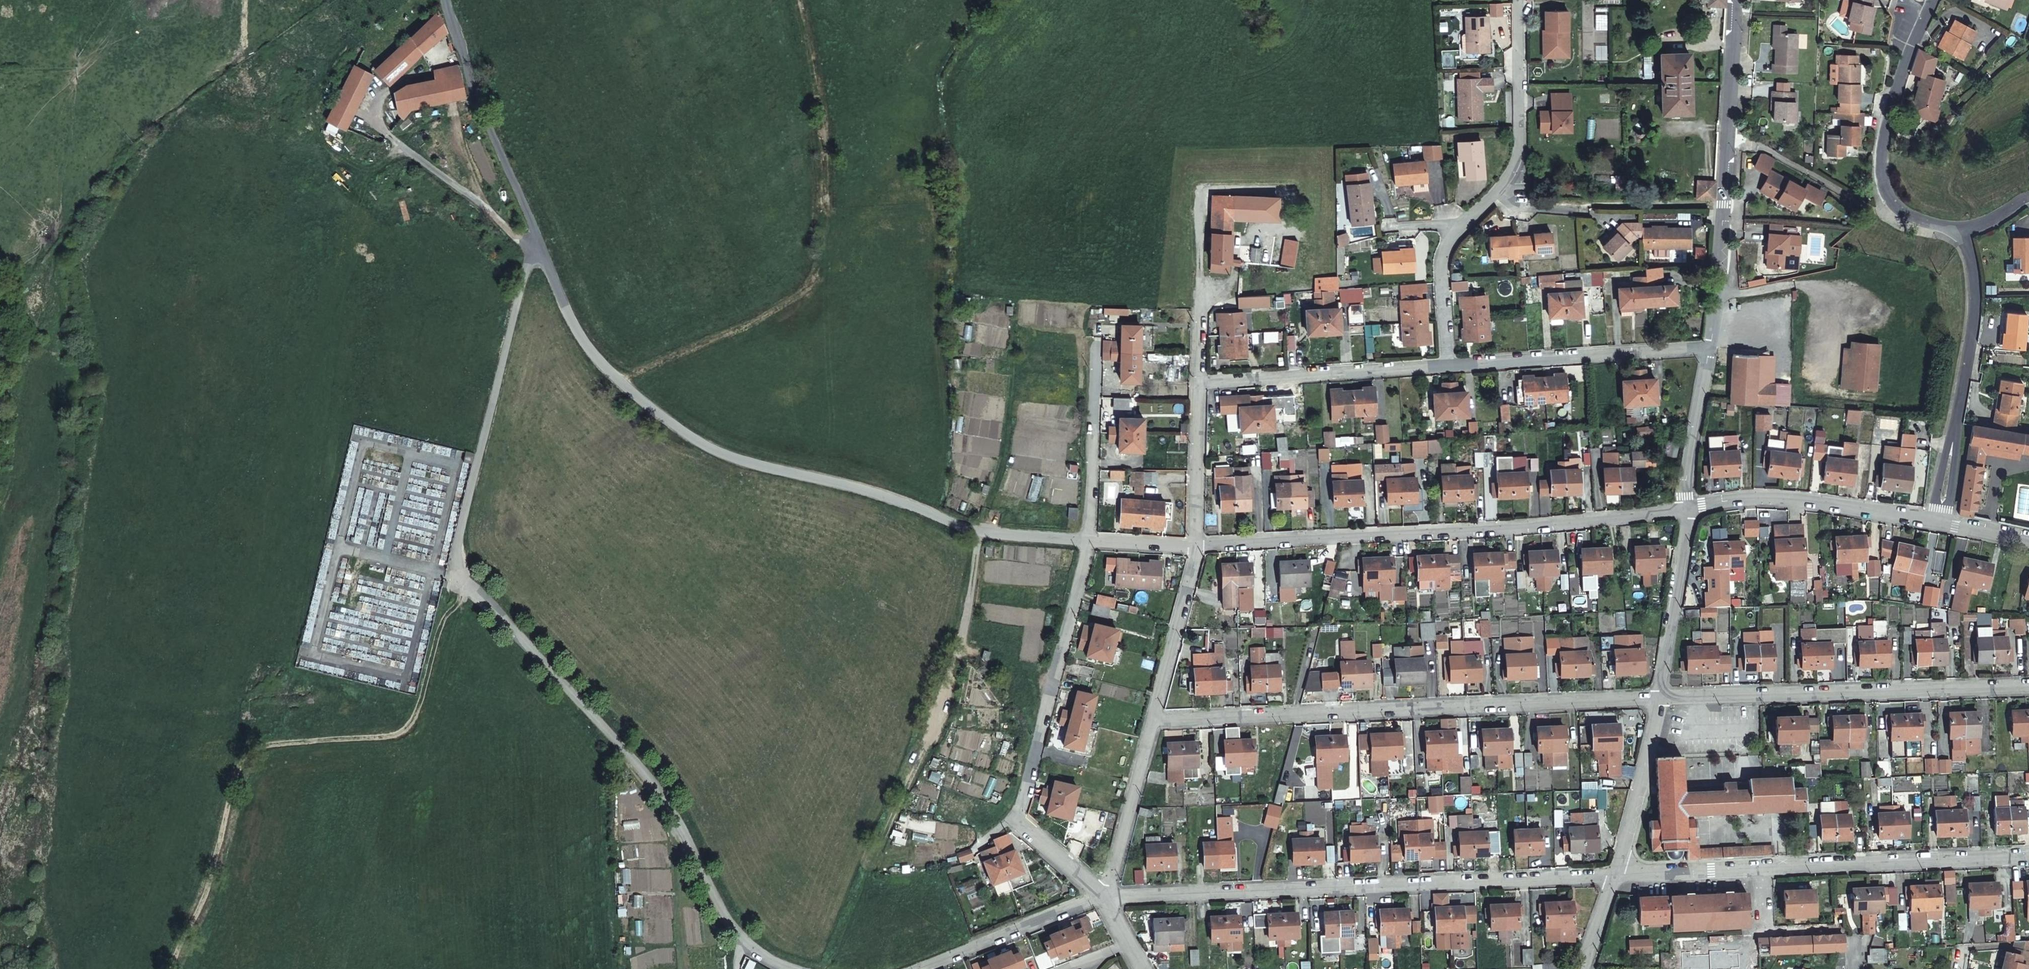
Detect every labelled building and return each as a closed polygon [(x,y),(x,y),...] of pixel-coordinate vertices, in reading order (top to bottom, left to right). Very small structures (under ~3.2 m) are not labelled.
[(1869,0),(1851,0),(1847,17),(1850,17),(1857,19),(1855,26),(1868,29),(1870,20),(1867,19),(1871,3),(1868,2),(1869,0)] [(1502,3),(1491,3),(1491,15),(1502,15),(1502,3)] [(396,82),(453,29),(446,8),(410,40),(407,38),(384,60),(379,64),(396,82)] [(1545,30),(1546,29),(1547,51),(1568,50),(1568,10),(1545,10),(1545,30)] [(1466,17),(1466,34),(1469,34),(1470,51),(1476,50),(1488,50),(1487,16),(1466,17)] [(1857,19),(1850,17),(1848,25),(1855,26),(1857,19)] [(1957,56),(1972,29),(1951,18),(1936,44),(1938,45),(1957,56)] [(1776,33),(1785,34),(1785,23),(1773,23),(1772,45),(1775,45),(1776,33)] [(1545,30),(1543,30),(1543,56),(1569,55),(1568,50),(1547,51),(1546,29),(1545,30)] [(1797,34),(1785,34),(1776,33),(1775,45),(1774,71),(1795,72),(1797,34)] [(361,97),(380,56),(370,45),(365,55),(348,91),(361,97)] [(1660,53),(1660,82),(1690,82),(1689,53),(1660,53)] [(1837,99),(1840,99),(1857,99),(1858,82),(1856,82),(1856,61),(1838,61),(1837,99)] [(400,109),(409,117),(417,108),(480,92),(466,62),(442,68),(443,74),(407,82),(399,94),(400,109)] [(1932,108),(1940,79),(1919,74),(1918,74),(1911,103),(1914,104),(1931,108),(1932,108)] [(1460,119),(1483,118),(1482,90),(1492,89),(1492,78),(1480,79),(1461,79),(1459,79),(1460,119)] [(1776,81),(1775,91),(1788,91),(1788,81),(1776,81)] [(1690,82),(1660,82),(1661,113),(1690,112),(1690,82)] [(1773,103),(1772,120),(1793,121),(1794,102),(1792,102),(1792,92),(1788,91),(1775,91),(1771,91),(1770,103),(1773,103)] [(1857,111),(1857,99),(1840,99),(1840,111),(1857,111)] [(1929,113),(1931,108),(1914,104),(1913,108),(1929,113)] [(1828,133),(1827,154),(1838,154),(1838,146),(1841,143),(1846,143),(1857,143),(1858,125),(1862,125),(1863,112),(1857,111),(1840,111),(1832,111),(1832,117),(1841,118),(1840,133),(1828,133)] [(1441,140),(1424,141),(1425,156),(1394,158),(1396,177),(1413,176),(1427,175),(1425,156),(1443,154),(1441,140)] [(1467,178),(1484,177),(1482,140),(1459,143),(1461,160),(1465,160),(1467,178)] [(1838,154),(1846,154),(1846,143),(1841,143),(1838,146),(1838,154)] [(1763,152),(1761,152),(1753,167),(1765,173),(1773,158),(1763,152)] [(1458,160),(1459,179),(1467,178),(1465,160),(1461,160),(1458,160)] [(1369,200),(1372,200),(1371,179),(1369,179),(1369,170),(1348,172),(1351,224),(1371,222),(1369,200)] [(1770,171),(1760,191),(1793,209),(1794,207),(1801,194),(1814,200),(1819,191),(1807,184),(1804,189),(1770,171)] [(1427,183),(1427,175),(1413,176),(1414,184),(1427,183)] [(1697,181),(1696,199),(1713,199),(1715,181),(1697,181)] [(1819,191),(1814,200),(1818,203),(1823,193),(1819,191)] [(1278,196),(1213,194),(1210,269),(1229,270),(1231,216),(1265,218),(1265,222),(1277,222),(1278,196)] [(1615,255),(1618,255),(1630,242),(1629,240),(1635,234),(1636,234),(1621,220),(1613,228),(1615,230),(1602,244),(1615,255)] [(1636,234),(1640,234),(1640,227),(1640,220),(1621,220),(1636,234)] [(1641,247),(1691,245),(1691,227),(1689,225),(1640,227),(1640,234),(1641,247)] [(1766,225),(1766,233),(1777,234),(1778,225),(1766,225)] [(1531,235),(1514,236),(1516,254),(1550,251),(1549,231),(1531,233),(1531,235)] [(1766,233),(1765,233),(1764,242),(1764,265),(1782,265),(1783,241),(1797,241),(1797,234),(1777,234),(1766,233)] [(1346,234),(1336,234),(1336,247),(1346,244),(1346,234)] [(1505,257),(1516,256),(1516,254),(1514,236),(1514,234),(1487,236),(1488,256),(1505,254),(1505,257)] [(1290,267),(1296,240),(1284,238),(1278,266),(1290,267)] [(2015,240),(2016,274),(2028,274),(2028,240),(2015,240)] [(1257,247),(1249,246),(1247,259),(1256,260),(1257,247)] [(1383,273),(1414,270),(1412,250),(1397,250),(1381,251),(1383,273)] [(1661,277),(1660,266),(1641,267),(1643,276),(1635,277),(1636,285),(1615,286),(1616,304),(1639,303),(1672,300),(1671,282),(1650,284),(1650,278),(1661,277)] [(1586,271),(1571,272),(1573,286),(1568,286),(1567,280),(1561,280),(1563,314),(1579,313),(1577,285),(1587,284),(1586,271)] [(1561,280),(1560,273),(1535,275),(1535,286),(1545,286),(1547,315),(1548,315),(1561,314),(1563,314),(1561,280)] [(1309,278),(1310,291),(1316,291),(1328,290),(1334,290),(1333,276),(1309,278)] [(1462,288),(1461,280),(1456,280),(1447,281),(1447,289),(1462,288)] [(1422,290),(1421,284),(1396,285),(1399,322),(1400,322),(1408,321),(1420,320),(1422,319),(1421,310),(1424,309),(1422,298),(1416,298),(1416,291),(1422,290)] [(1358,294),(1357,288),(1335,289),(1336,302),(1359,300),(1358,294)] [(1316,291),(1317,298),(1321,332),(1337,331),(1335,307),(1333,307),(1330,308),(1329,302),(1328,290),(1316,291)] [(1459,307),(1460,317),(1484,315),(1482,294),(1456,296),(1457,307),(1459,307)] [(1234,296),(1232,296),(1233,305),(1246,304),(1246,295),(1234,296)] [(1321,332),(1317,298),(1311,298),(1311,309),(1302,310),(1304,333),(1321,332)] [(1105,304),(1105,312),(1135,313),(1135,306),(1105,304)] [(1216,324),(1217,333),(1241,332),(1239,311),(1213,313),(1214,325),(1216,324)] [(2028,314),(2007,312),(2006,331),(2005,347),(2025,348),(2028,314)] [(1484,315),(1460,317),(1461,328),(1458,328),(1459,339),(1486,336),(1484,315)] [(1423,329),(1422,319),(1420,320),(1408,321),(1400,322),(1399,322),(1400,335),(1401,343),(1427,341),(1426,329),(1423,329)] [(1111,340),(1104,340),(1104,343),(1104,351),(1139,352),(1140,325),(1122,324),(1121,344),(1111,343),(1111,340)] [(1364,324),(1361,325),(1363,338),(1378,337),(1377,326),(1364,327),(1364,324)] [(1241,332),(1217,333),(1218,343),(1215,343),(1216,355),(1243,353),(1242,347),(1249,347),(1248,331),(1241,332)] [(1282,335),(1284,349),(1292,348),(1290,334),(1282,335)] [(1850,387),(1876,389),(1879,342),(1853,341),(1852,349),(1850,387)] [(1139,380),(1139,352),(1104,351),(1103,358),(1121,359),(1120,380),(1139,380)] [(1730,401),(1789,405),(1789,385),(1772,383),(1772,373),(1757,373),(1758,354),(1733,353),(1730,401)] [(1625,403),(1641,402),(1639,369),(1630,370),(1630,378),(1624,379),(1625,403)] [(1639,369),(1641,402),(1658,401),(1656,377),(1649,377),(1649,369),(1639,369)] [(1554,375),(1544,375),(1546,399),(1553,398),(1567,397),(1566,371),(1554,372),(1554,375)] [(1546,399),(1544,375),(1535,376),(1535,374),(1523,375),(1522,376),(1519,376),(1519,383),(1517,383),(1519,404),(1528,403),(1528,400),(1546,399)] [(1459,379),(1450,380),(1452,414),(1468,413),(1467,389),(1459,390),(1459,379)] [(1452,414),(1450,380),(1440,381),(1440,391),(1433,391),(1435,415),(1452,414)] [(1352,389),(1354,412),(1364,411),(1364,419),(1374,418),(1373,411),(1375,411),(1373,384),(1361,385),(1361,388),(1352,389)] [(1339,413),(1354,412),(1352,389),(1343,389),(1343,387),(1330,387),(1333,419),(1339,418),(1339,413)] [(1255,394),(1257,428),(1274,427),(1272,403),(1262,404),(1261,393),(1255,394)] [(1241,429),(1257,428),(1255,394),(1219,396),(1220,412),(1239,410),(1241,429)] [(1132,407),(1132,397),(1116,396),(1116,406),(1132,407)] [(2013,414),(2015,397),(1995,398),(1994,411),(1992,411),(1991,419),(2014,422),(2015,414),(2013,414)] [(1500,403),(1501,416),(1510,415),(1509,402),(1500,403)] [(1859,418),(1860,410),(1847,409),(1846,421),(1853,422),(1854,417),(1859,418)] [(1755,412),(1755,428),(1769,428),(1770,413),(1755,412)] [(1111,425),(1111,432),(1143,434),(1144,417),(1120,416),(1120,425),(1111,425)] [(1467,420),(1468,434),(1476,434),(1475,419),(1467,420)] [(1378,441),(1389,440),(1387,423),(1377,423),(1378,441)] [(1972,426),(1958,513),(1974,516),(1985,446),(2020,451),(2023,433),(1972,426)] [(1816,428),(1813,456),(1821,457),(1823,444),(1825,429),(1816,428)] [(1325,429),(1326,444),(1335,444),(1334,429),(1325,429)] [(1705,472),(1725,472),(1725,431),(1711,430),(1711,462),(1705,462),(1705,472)] [(1725,431),(1725,472),(1740,472),(1740,468),(1746,468),(1746,450),(1740,450),(1740,431),(1725,431)] [(1143,434),(1111,432),(1111,439),(1119,439),(1118,449),(1142,450),(1143,434)] [(1903,432),(1900,448),(1895,487),(1909,489),(1910,485),(1913,485),(1914,479),(1911,479),(1916,434),(1903,432)] [(2023,433),(2020,451),(2028,452),(2028,434),(2023,433)] [(1285,448),(1288,448),(1287,434),(1277,435),(1278,449),(1285,448)] [(1786,439),(1782,475),(1796,476),(1797,473),(1802,474),(1804,456),(1799,455),(1802,436),(1787,434),(1786,439)] [(1442,436),(1428,437),(1428,450),(1443,450),(1442,436)] [(1428,437),(1412,438),(1414,455),(1429,455),(1428,450),(1428,437)] [(1782,475),(1786,439),(1780,439),(1769,438),(1768,449),(1771,450),(1769,465),(1768,473),(1782,475)] [(1389,440),(1386,448),(1400,447),(1400,439),(1389,440)] [(1839,481),(1843,446),(1828,444),(1827,457),(1824,479),(1839,481)] [(1843,444),(1843,446),(1839,481),(1853,483),(1856,445),(1843,444)] [(1328,445),(1317,446),(1318,456),(1318,459),(1329,458),(1328,445)] [(1881,486),(1895,487),(1900,448),(1885,447),(1882,476),(1877,475),(1877,481),(1881,481),(1881,484),(1881,486)] [(1285,448),(1276,450),(1280,465),(1288,463),(1286,456),(1285,448)] [(1294,455),(1293,448),(1288,448),(1285,448),(1286,456),(1294,455)] [(1619,451),(1621,490),(1641,489),(1641,478),(1634,479),(1633,466),(1643,466),(1642,449),(1619,451)] [(1271,467),(1269,450),(1261,450),(1263,467),(1271,467)] [(1491,451),(1484,452),(1485,465),(1492,465),(1491,451)] [(1621,490),(1619,451),(1605,452),(1605,463),(1606,491),(1621,490)] [(1485,465),(1484,452),(1476,452),(1477,466),(1485,465)] [(1527,484),(1526,456),(1511,457),(1511,460),(1513,495),(1527,494),(1527,491),(1533,491),(1533,483),(1527,484)] [(1566,462),(1567,493),(1581,492),(1580,458),(1565,458),(1566,462)] [(1513,495),(1511,460),(1504,461),(1504,472),(1498,472),(1498,485),(1499,493),(1499,495),(1513,495)] [(1361,462),(1346,463),(1348,502),(1363,502),(1361,462)] [(1403,500),(1401,462),(1375,464),(1376,478),(1387,477),(1388,501),(1403,500)] [(1415,462),(1401,462),(1403,500),(1417,499),(1417,496),(1416,490),(1415,462)] [(1459,498),(1456,466),(1456,462),(1442,463),(1444,498),(1446,498),(1446,504),(1456,503),(1456,498),(1459,498)] [(1541,480),(1541,494),(1567,493),(1566,462),(1560,462),(1560,470),(1551,470),(1551,480),(1541,480)] [(1348,502),(1346,463),(1332,464),(1334,503),(1348,502)] [(1235,508),(1233,466),(1217,466),(1216,466),(1216,485),(1220,485),(1220,496),(1221,508),(1235,508)] [(1248,466),(1233,466),(1235,508),(1249,507),(1249,503),(1248,484),(1252,484),(1252,473),(1249,473),(1248,466)] [(1471,466),(1456,466),(1459,498),(1472,497),(1472,495),(1478,495),(1477,483),(1471,483),(1471,466)] [(1125,469),(1111,468),(1110,477),(1124,478),(1125,469)] [(1144,484),(1144,472),(1144,470),(1131,470),(1132,485),(1136,484),(1144,484)] [(1157,471),(1144,472),(1144,484),(1157,483),(1157,471)] [(1290,474),(1291,505),(1307,505),(1312,504),(1312,488),(1306,488),(1306,473),(1290,474)] [(1277,505),(1291,505),(1290,474),(1276,474),(1276,490),(1277,505)] [(1134,524),(1144,525),(1145,500),(1124,498),(1121,526),(1133,527),(1134,524)] [(1145,500),(1144,525),(1153,526),(1152,529),(1164,530),(1167,502),(1145,500)] [(1307,512),(1307,505),(1291,505),(1292,513),(1307,512)] [(1070,519),(1079,519),(1079,509),(1070,508),(1070,519)] [(1757,528),(1757,523),(1742,523),(1742,537),(1758,537),(1757,528)] [(1789,582),(1787,527),(1773,528),(1774,565),(1769,565),(1769,574),(1775,574),(1775,582),(1789,582)] [(1787,527),(1789,582),(1804,581),(1804,573),(1810,573),(1810,563),(1804,563),(1802,527),(1787,527)] [(1864,537),(1849,538),(1851,574),(1851,581),(1857,581),(1856,561),(1865,561),(1864,547),(1869,547),(1869,540),(1864,540),(1864,537)] [(1851,574),(1849,538),(1835,538),(1835,542),(1831,542),(1831,547),(1835,547),(1836,575),(1851,574)] [(1913,548),(1881,540),(1881,553),(1896,556),(1891,585),(1904,588),(1913,548)] [(1727,579),(1726,542),(1712,543),(1713,579),(1727,579)] [(1740,542),(1726,542),(1727,579),(1742,579),(1741,551),(1747,551),(1747,545),(1741,545),(1740,542)] [(1649,573),(1657,572),(1657,569),(1663,569),(1663,555),(1668,555),(1668,548),(1662,548),(1662,545),(1648,546),(1649,573)] [(1645,584),(1649,584),(1649,573),(1648,546),(1635,546),(1636,570),(1642,570),(1642,573),(1643,573),(1644,581),(1645,581),(1645,584)] [(1595,549),(1597,586),(1602,586),(1602,583),(1609,583),(1609,571),(1610,571),(1610,556),(1610,552),(1609,548),(1595,549)] [(1927,551),(1913,548),(1904,588),(1918,591),(1920,583),(1922,574),(1921,574),(1927,551)] [(1592,587),(1597,586),(1595,549),(1582,549),(1582,553),(1582,558),(1583,573),(1589,573),(1589,576),(1590,576),(1591,583),(1592,583),(1592,587)] [(1490,597),(1490,592),(1488,554),(1488,550),(1475,550),(1475,555),(1473,555),(1475,597),(1490,597)] [(1543,552),(1544,589),(1549,589),(1549,585),(1551,585),(1550,578),(1552,578),(1552,574),(1557,574),(1557,560),(1556,555),(1556,551),(1543,552)] [(1539,589),(1544,589),(1543,552),(1528,552),(1528,554),(1524,555),(1525,562),(1529,562),(1529,576),(1535,575),(1535,578),(1537,578),(1538,586),(1539,586),(1539,589)] [(1502,582),(1516,581),(1515,553),(1488,554),(1490,592),(1502,592),(1502,582)] [(1446,571),(1460,570),(1460,556),(1431,557),(1433,588),(1438,588),(1438,580),(1446,580),(1446,571)] [(1139,586),(1140,562),(1130,561),(1130,558),(1108,557),(1107,568),(1117,569),(1116,584),(1139,586)] [(1417,588),(1433,588),(1431,557),(1409,558),(1409,572),(1416,572),(1417,588)] [(1335,560),(1327,558),(1326,564),(1324,569),(1332,571),(1335,560)] [(1281,598),(1296,597),(1296,591),(1294,559),(1280,560),(1281,598)] [(1294,559),(1296,591),(1302,591),(1301,584),(1310,583),(1309,568),(1309,562),(1309,559),(1294,559)] [(1376,569),(1376,559),(1362,560),(1362,562),(1357,563),(1357,570),(1362,570),(1363,592),(1364,591),(1377,591),(1376,569)] [(1390,559),(1376,559),(1376,569),(1377,591),(1378,599),(1378,600),(1392,599),(1390,569),(1390,562),(1390,559)] [(1971,593),(1978,562),(1963,559),(1963,560),(1960,560),(1958,567),(1961,568),(1952,607),(1960,608),(1968,609),(1971,593)] [(1150,563),(1140,562),(1139,586),(1160,588),(1162,561),(1150,560),(1150,563)] [(1880,574),(1881,561),(1866,561),(1866,573),(1880,574)] [(1251,562),(1237,563),(1238,605),(1238,607),(1238,608),(1252,608),(1251,571),(1251,564),(1251,562)] [(1991,565),(1978,562),(1971,593),(1976,594),(1978,587),(1986,589),(1991,565)] [(1238,605),(1237,563),(1222,563),(1224,606),(1238,605)] [(1333,576),(1326,591),(1334,594),(1337,587),(1342,589),(1345,581),(1333,576)] [(1934,590),(1924,589),(1922,602),(1932,603),(1934,590)] [(1111,607),(1112,608),(1115,599),(1099,594),(1096,603),(1111,607)] [(1049,602),(1061,605),(1062,602),(1063,599),(1050,597),(1049,602)] [(1108,616),(1111,607),(1096,603),(1095,603),(1093,612),(1108,616)] [(1127,611),(1129,606),(1118,603),(1117,608),(1127,611)] [(1136,607),(1130,605),(1129,606),(1127,611),(1127,612),(1135,614),(1136,607)] [(1715,607),(1700,607),(1700,615),(1715,614),(1715,607)] [(1952,607),(1949,607),(1949,624),(1960,624),(1960,608),(1952,607)] [(1265,621),(1265,608),(1256,608),(1256,621),(1265,621)] [(1992,612),(1973,610),(1973,617),(1973,647),(1970,647),(1970,662),(1993,662),(1992,631),(1992,619),(1992,612)] [(2024,618),(2015,618),(2016,627),(2016,633),(2025,633),(2024,618)] [(1490,635),(1489,620),(1480,620),(1480,622),(1477,622),(1477,629),(1481,629),(1481,636),(1490,635)] [(1946,663),(1945,620),(1932,620),(1932,628),(1932,663),(1946,663)] [(1888,621),(1874,621),(1874,626),(1875,665),(1889,665),(1889,662),(1889,655),(1888,621)] [(1081,636),(1119,647),(1123,632),(1118,631),(1119,630),(1096,623),(1095,625),(1084,622),(1081,636)] [(1434,638),(1434,622),(1421,623),(1422,638),(1434,638)] [(1860,666),(1875,665),(1874,626),(1859,626),(1860,656),(1856,656),(1856,664),(1860,664),(1860,666)] [(1817,636),(1817,628),(1802,628),(1803,658),(1799,658),(1799,664),(1803,664),(1803,667),(1818,667),(1817,636)] [(1932,663),(1932,628),(1917,628),(1917,653),(1917,660),(1917,664),(1932,663)] [(1714,630),(1701,630),(1701,639),(1702,670),(1730,669),(1730,655),(1715,655),(1714,630)] [(1759,632),(1760,668),(1774,668),(1773,630),(1759,630),(1759,632)] [(1997,631),(1992,631),(1993,662),(2007,662),(2007,658),(2012,658),(2012,647),(2007,647),(2006,630),(1997,631)] [(1615,673),(1628,672),(1626,631),(1613,632),(1614,663),(1615,669),(1615,673)] [(1626,631),(1628,672),(1648,671),(1647,657),(1643,657),(1642,631),(1626,631)] [(1760,668),(1759,632),(1744,632),(1744,657),(1739,657),(1739,667),(1745,667),(1745,669),(1760,668)] [(1446,634),(1436,635),(1437,648),(1447,648),(1446,634)] [(1115,662),(1119,647),(1081,636),(1079,643),(1090,645),(1087,655),(1110,661),(1110,660),(1115,662)] [(1574,637),(1576,675),(1588,675),(1588,673),(1594,673),(1594,664),(1588,664),(1587,636),(1574,637)] [(1817,636),(1818,667),(1831,666),(1831,643),(1824,643),(1824,636),(1817,636)] [(1532,637),(1519,638),(1521,678),(1534,677),(1533,674),(1533,665),(1532,637)] [(1561,675),(1576,675),(1574,637),(1560,638),(1561,665),(1561,672),(1561,675)] [(1521,678),(1519,638),(1505,638),(1506,668),(1506,678),(1521,678)] [(1688,670),(1702,670),(1701,639),(1696,639),(1696,647),(1687,647),(1687,660),(1687,668),(1688,670)] [(1481,640),(1463,641),(1464,649),(1465,681),(1479,680),(1479,676),(1483,676),(1482,667),(1478,668),(1478,656),(1482,656),(1481,640)] [(1356,686),(1354,655),(1353,641),(1341,642),(1342,663),(1340,664),(1340,676),(1341,683),(1341,687),(1356,686)] [(1463,641),(1450,641),(1450,649),(1464,649),(1463,641)] [(1224,680),(1222,651),(1222,643),(1213,643),(1214,652),(1209,652),(1211,692),(1225,691),(1224,688),(1232,688),(1231,680),(1224,680)] [(1371,645),(1372,658),(1381,658),(1380,644),(1371,645)] [(1422,646),(1408,647),(1410,684),(1423,683),(1422,646)] [(1252,689),(1267,688),(1265,652),(1265,647),(1250,648),(1247,648),(1247,654),(1251,654),(1251,665),(1251,675),(1246,675),(1247,691),(1252,691),(1252,689)] [(1410,684),(1408,647),(1393,648),(1394,669),(1381,670),(1382,685),(1410,684)] [(1450,681),(1465,681),(1464,649),(1450,649),(1451,657),(1449,658),(1449,669),(1444,669),(1445,680),(1450,679),(1450,681)] [(1279,651),(1265,652),(1267,688),(1281,687),(1280,683),(1280,678),(1279,651)] [(1211,692),(1209,652),(1194,653),(1195,682),(1196,689),(1196,692),(1211,692)] [(1354,655),(1356,686),(1370,686),(1369,681),(1374,681),(1374,673),(1369,673),(1369,662),(1365,662),(1365,654),(1354,655)] [(1088,722),(1095,695),(1078,690),(1072,709),(1062,707),(1058,722),(1068,724),(1063,744),(1091,751),(1098,725),(1088,722)] [(2027,744),(2026,713),(2012,713),(2012,717),(2012,721),(2012,737),(2021,737),(2021,744),(2025,744),(2027,744)] [(1964,754),(1963,714),(1949,714),(1949,738),(1952,738),(1952,749),(1951,749),(1951,760),(1964,760),(1964,754)] [(1978,714),(1963,714),(1964,754),(1979,753),(1978,714)] [(1905,757),(1905,715),(1890,715),(1891,758),(1905,757)] [(1918,715),(1905,715),(1905,757),(1919,757),(1918,727),(1922,727),(1922,715),(1918,716),(1918,715)] [(1834,737),(1820,738),(1820,757),(1848,756),(1848,755),(1848,748),(1847,716),(1829,717),(1829,723),(1833,722),(1834,737)] [(1862,716),(1847,716),(1848,748),(1860,747),(1862,747),(1862,740),(1862,726),(1862,719),(1862,716)] [(1783,742),(1783,752),(1800,751),(1800,741),(1806,741),(1805,729),(1805,717),(1776,718),(1777,741),(1783,742)] [(1819,729),(1819,717),(1811,717),(1811,729),(1819,729)] [(1606,757),(1605,723),(1591,724),(1592,757),(1598,757),(1606,757)] [(1606,757),(1606,761),(1611,760),(1611,766),(1619,766),(1619,746),(1618,723),(1605,723),(1606,757)] [(1563,725),(1549,726),(1551,763),(1564,762),(1563,733),(1566,733),(1566,727),(1563,727),(1563,725)] [(1551,763),(1549,726),(1536,726),(1536,731),(1532,731),(1532,738),(1536,738),(1536,749),(1543,749),(1544,763),(1551,763)] [(1509,727),(1494,728),(1496,766),(1511,765),(1509,739),(1509,731),(1509,727)] [(1496,766),(1494,728),(1480,729),(1480,733),(1481,745),(1481,752),(1483,753),(1484,766),(1496,766)] [(1442,768),(1440,730),(1426,731),(1426,754),(1428,754),(1428,768),(1442,768)] [(1454,730),(1440,730),(1442,768),(1442,771),(1448,771),(1448,770),(1462,770),(1462,753),(1456,753),(1455,751),(1455,734),(1454,730)] [(1385,733),(1387,773),(1401,772),(1400,746),(1404,745),(1404,732),(1385,733)] [(1387,773),(1385,733),(1358,734),(1359,748),(1371,747),(1373,774),(1387,773)] [(1318,775),(1333,774),(1332,766),(1331,735),(1316,736),(1318,775)] [(1345,735),(1331,735),(1332,766),(1337,766),(1336,759),(1345,758),(1345,735)] [(1240,739),(1242,770),(1254,770),(1254,762),(1255,762),(1254,747),(1254,743),(1254,738),(1240,739)] [(1242,770),(1240,739),(1225,740),(1225,744),(1226,751),(1226,764),(1235,763),(1235,770),(1242,770)] [(1196,741),(1183,742),(1184,773),(1197,772),(1196,741)] [(1184,773),(1183,742),(1168,743),(1168,745),(1164,745),(1164,752),(1168,752),(1170,780),(1184,780),(1184,773)] [(1524,750),(1525,765),(1532,764),(1531,750),(1524,750)] [(1685,817),(1684,813),(1683,789),(1682,756),(1679,756),(1680,756),(1676,756),(1674,756),(1673,756),(1663,756),(1661,756),(1661,757),(1658,757),(1656,757),(1659,819),(1649,820),(1650,837),(1651,837),(1652,850),(1663,850),(1663,851),(1666,851),(1667,853),(1668,855),(1670,857),(1672,857),(1675,857),(1677,857),(1679,856),(1680,855),(1681,853),(1682,850),(1685,850),(1685,859),(1697,858),(1696,848),(1696,833),(1695,833),(1694,817),(1685,817)] [(1606,757),(1598,757),(1598,762),(1600,762),(1601,771),(1607,771),(1607,775),(1619,774),(1619,766),(1611,766),(1611,760),(1606,761),(1606,757)] [(1936,760),(1925,760),(1926,773),(1936,772),(1936,760)] [(1820,763),(1801,764),(1801,779),(1820,778),(1820,763)] [(1462,776),(1463,793),(1472,793),(1471,776),(1462,776)] [(1748,812),(1747,777),(1686,780),(1686,789),(1683,789),(1684,813),(1748,812)] [(1802,811),(1802,788),(1788,788),(1788,777),(1747,777),(1748,812),(1802,811)] [(1041,783),(1036,782),(1034,791),(1041,793),(1074,802),(1078,786),(1055,780),(1053,788),(1041,785),(1041,783)] [(1279,783),(1275,801),(1284,801),(1288,785),(1279,783)] [(1605,787),(1581,787),(1582,796),(1597,795),(1598,805),(1606,804),(1605,787)] [(1070,818),(1074,802),(1041,793),(1039,800),(1049,803),(1047,813),(1070,818)] [(1429,794),(1430,810),(1444,809),(1443,794),(1429,794)] [(1947,803),(1947,797),(1933,797),(1935,835),(1949,834),(1947,803)] [(2008,832),(2007,800),(2001,801),(2001,808),(1993,809),(1993,832),(2008,832)] [(2021,800),(2007,800),(2008,832),(2022,831),(2022,827),(2028,827),(2028,811),(2022,811),(2021,800)] [(1832,839),(1831,801),(1818,801),(1819,839),(1832,839)] [(1838,801),(1831,801),(1832,839),(1848,838),(1847,815),(1845,815),(1838,815),(1838,801)] [(1277,826),(1282,806),(1270,803),(1265,823),(1277,826)] [(1947,803),(1949,834),(1963,834),(1963,830),(1968,830),(1968,820),(1963,820),(1963,810),(1954,810),(1953,803),(1947,803)] [(1891,837),(1890,805),(1877,806),(1878,813),(1876,813),(1876,837),(1891,837)] [(1896,805),(1890,805),(1891,837),(1906,836),(1905,812),(1896,812),(1896,805)] [(1143,806),(1141,806),(1139,813),(1148,815),(1150,808),(1143,806)] [(1561,809),(1553,809),(1554,825),(1562,825),(1561,809)] [(1473,816),(1473,812),(1459,813),(1461,843),(1454,843),(1455,853),(1461,853),(1461,855),(1475,854),(1473,816)] [(1584,850),(1582,812),(1572,813),(1573,827),(1569,827),(1570,836),(1564,836),(1564,849),(1570,849),(1570,850),(1584,850)] [(1582,812),(1584,850),(1598,849),(1597,812),(1582,812)] [(1529,852),(1527,814),(1523,814),(1523,818),(1522,818),(1522,828),(1514,829),(1514,842),(1515,850),(1515,853),(1529,852)] [(1532,814),(1527,814),(1529,852),(1543,852),(1542,828),(1533,828),(1533,818),(1532,817),(1532,814)] [(1233,865),(1232,816),(1217,817),(1218,842),(1219,864),(1219,865),(1233,865)] [(1366,821),(1362,821),(1364,859),(1377,859),(1377,855),(1377,848),(1376,835),(1375,835),(1375,824),(1374,824),(1373,816),(1366,816),(1366,821)] [(1473,816),(1475,854),(1489,854),(1488,830),(1480,830),(1479,820),(1478,820),(1478,816),(1473,816)] [(1433,818),(1417,819),(1419,857),(1446,856),(1446,840),(1432,841),(1432,832),(1433,832),(1433,818)] [(1419,857),(1417,819),(1399,820),(1400,834),(1404,834),(1405,857),(1419,857)] [(1364,859),(1362,821),(1357,821),(1358,825),(1357,825),(1357,835),(1349,836),(1350,850),(1350,858),(1350,859),(1364,859)] [(1308,862),(1306,830),(1302,831),(1302,838),(1294,839),(1294,852),(1295,859),(1295,862),(1308,862)] [(1312,830),(1306,830),(1308,862),(1322,861),(1321,837),(1313,837),(1312,830)] [(996,838),(998,844),(1003,860),(1009,877),(1025,872),(1015,841),(1014,841),(1011,832),(996,838)] [(1160,844),(1160,835),(1147,836),(1147,844),(1146,844),(1147,868),(1161,868),(1160,844)] [(1206,866),(1219,865),(1219,864),(1218,842),(1205,842),(1206,866)] [(1175,843),(1160,844),(1161,868),(1176,867),(1175,843)] [(1328,844),(1329,861),(1336,860),(1336,843),(1328,844)] [(1003,860),(998,844),(983,849),(994,882),(1009,877),(1003,860)] [(1390,844),(1391,858),(1401,857),(1401,844),(1390,844)] [(1697,858),(1773,855),(1772,844),(1696,848),(1697,858)] [(977,852),(975,845),(962,850),(964,857),(977,852)] [(1998,883),(1983,884),(1985,915),(1991,915),(1990,908),(1999,907),(1998,883)] [(1971,922),(1985,921),(1985,915),(1983,884),(1969,885),(1969,888),(1970,896),(1971,922)] [(1955,885),(1947,886),(1947,902),(1956,901),(1955,885)] [(1912,898),(1913,930),(1927,929),(1927,918),(1925,886),(1907,887),(1908,898),(1912,898)] [(1925,886),(1927,918),(1940,917),(1939,886),(1936,886),(1925,886)] [(1854,898),(1855,913),(1859,913),(1864,913),(1864,933),(1875,933),(1875,912),(1883,912),(1883,901),(1888,901),(1888,888),(1854,889),(1854,894),(1854,898)] [(1792,916),(1793,919),(1805,918),(1804,915),(1813,915),(1812,891),(1783,892),(1784,916),(1792,916)] [(1744,927),(1744,894),(1669,897),(1670,922),(1670,927),(1677,927),(1677,931),(1742,927),(1744,927)] [(1670,922),(1669,897),(1639,898),(1640,923),(1649,922),(1654,922),(1654,925),(1661,925),(1661,922),(1670,922)] [(1573,902),(1559,903),(1560,941),(1565,941),(1574,941),(1573,902)] [(1560,941),(1559,903),(1540,904),(1540,916),(1546,915),(1547,942),(1560,941)] [(1518,904),(1504,905),(1506,943),(1510,943),(1510,940),(1511,940),(1511,928),(1519,928),(1518,915),(1523,915),(1522,906),(1518,906),(1518,904)] [(1506,943),(1504,905),(1490,905),(1490,908),(1486,908),(1486,917),(1490,917),(1491,930),(1486,930),(1486,939),(1499,938),(1499,940),(1501,940),(1501,944),(1506,943)] [(1451,907),(1452,945),(1452,947),(1469,947),(1468,930),(1465,930),(1465,922),(1478,921),(1478,906),(1451,907)] [(1438,946),(1452,945),(1451,907),(1437,907),(1438,946)] [(1388,948),(1397,947),(1396,909),(1382,909),(1382,913),(1379,913),(1379,918),(1382,918),(1382,933),(1388,933),(1388,948)] [(1396,909),(1397,947),(1400,947),(1400,943),(1402,943),(1402,933),(1410,932),(1410,918),(1410,911),(1410,909),(1396,909)] [(1336,949),(1340,948),(1339,911),(1325,912),(1325,914),(1322,914),(1322,922),(1325,922),(1326,935),(1334,935),(1335,946),(1336,946),(1336,949)] [(1339,911),(1340,948),(1353,948),(1353,921),(1358,920),(1358,913),(1353,913),(1352,911),(1339,911)] [(1279,945),(1285,945),(1284,913),(1269,914),(1269,917),(1265,917),(1265,924),(1270,924),(1270,937),(1279,937),(1279,945)] [(1284,913),(1285,945),(1289,945),(1289,937),(1298,936),(1298,921),(1297,917),(1297,913),(1284,913)] [(1071,926),(1061,930),(1069,951),(1088,944),(1083,930),(1092,927),(1087,914),(1070,921),(1071,926)] [(1221,947),(1227,947),(1226,915),(1212,916),(1212,921),(1212,925),(1212,940),(1221,940),(1221,947)] [(1226,915),(1227,947),(1232,947),(1232,939),(1241,939),(1240,915),(1226,915)] [(1169,949),(1183,948),(1182,927),(1188,927),(1188,919),(1182,919),(1182,917),(1168,918),(1169,949)] [(1169,949),(1168,918),(1154,918),(1155,941),(1156,949),(1169,949)] [(2006,927),(2007,941),(2015,940),(2014,926),(2006,927)] [(1069,951),(1061,930),(1050,934),(1051,939),(1044,942),(1048,955),(1056,952),(1058,956),(1069,951)] [(1758,937),(1759,953),(1775,952),(1834,950),(1843,950),(1843,934),(1758,937)] [(1326,935),(1326,946),(1335,946),(1334,935),(1326,935)] [(1377,938),(1368,938),(1369,953),(1377,952),(1377,938)] [(1650,940),(1630,941),(1630,951),(1651,950),(1650,940)] [(2015,940),(2014,948),(2013,954),(2021,956),(2019,964),(2025,966),(2026,962),(2028,962),(2028,940),(2015,940)] [(998,955),(1004,968),(1016,968),(1016,967),(1024,964),(1019,952),(1018,952),(1016,948),(998,955)] [(1882,962),(1882,948),(1869,948),(1869,950),(1869,955),(1867,955),(1866,956),(1867,962),(1882,962)] [(1524,965),(1534,964),(1534,949),(1524,950),(1524,965)] [(1843,950),(1834,950),(1835,964),(1844,963),(1843,950)] [(2025,966),(2019,964),(2021,956),(2013,954),(2006,952),(2006,953),(2004,960),(2002,968),(2024,968),(2025,966)] [(998,955),(984,961),(983,959),(975,963),(977,968),(1004,968),(998,955)]
